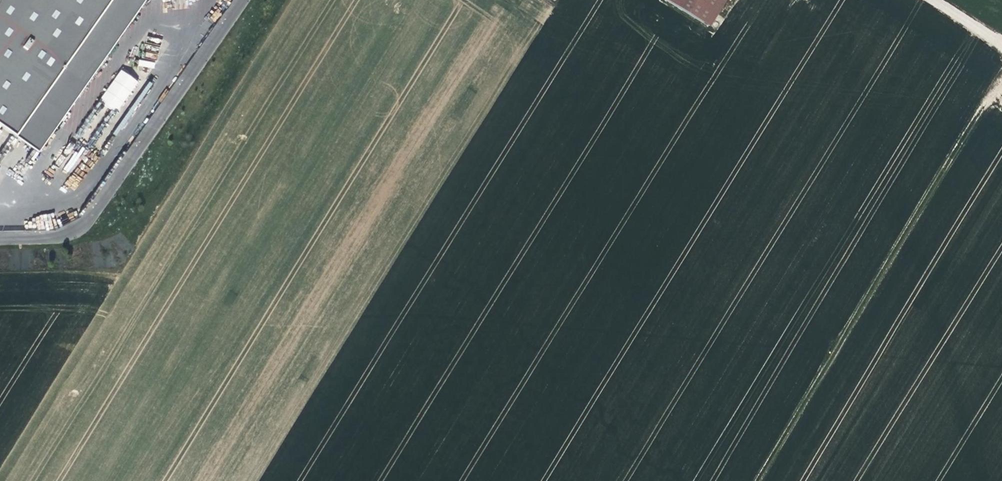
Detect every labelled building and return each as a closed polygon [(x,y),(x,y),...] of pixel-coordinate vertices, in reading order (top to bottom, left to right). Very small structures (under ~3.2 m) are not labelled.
[(15,136),(34,109),(46,118),(54,107),(41,98),(111,0),(0,0),(0,125),(15,136)] [(15,136),(38,151),(144,0),(111,0),(41,98),(54,107),(46,118),(34,109),(15,136)] [(708,26),(724,0),(665,0),(708,26)] [(115,112),(138,81),(122,69),(99,99),(115,112)]
